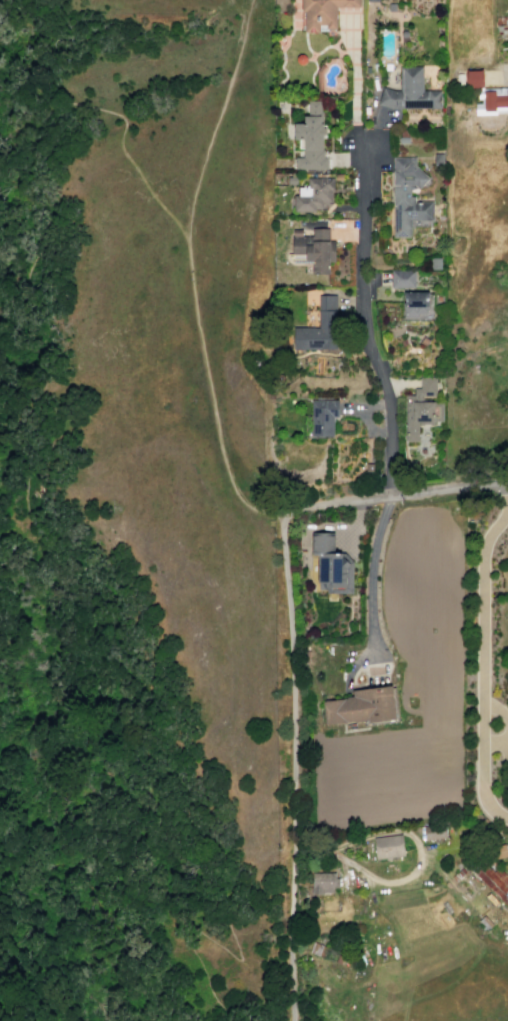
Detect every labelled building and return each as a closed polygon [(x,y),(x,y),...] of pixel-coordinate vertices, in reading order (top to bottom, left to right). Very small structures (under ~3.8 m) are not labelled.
[(301,11),(301,0),(360,0),(360,6),(336,7),(336,29),(326,29),(326,25),(319,25),(319,32),(305,32),(305,11),(301,11)] [(296,57),(299,54),(303,54),(306,57),(306,61),(303,64),(299,64),(296,62),(296,57)] [(392,108),(441,108),(441,91),(423,91),(423,66),(399,66),(399,91),(394,91),(383,87),(378,104),(392,108)] [(466,87),(466,68),(483,68),(483,88),(478,88),(466,87)] [(483,88),(507,87),(507,114),(507,110),(496,110),(496,114),(476,114),(475,104),(482,104),(482,98),(478,98),(478,88),(483,88)] [(295,170),(295,157),(303,157),(303,140),(294,140),(294,123),(303,123),(303,115),(308,115),(308,100),(321,100),(321,110),(322,110),(322,127),(325,127),(325,135),(323,135),(323,158),(327,158),(327,170),(295,170)] [(399,143),(409,143),(409,130),(400,130),(400,137),(399,137),(399,143)] [(434,153),(443,153),(443,165),(434,165),(434,153)] [(393,157),(415,157),(415,165),(428,178),(418,189),(414,186),(409,186),(410,196),(414,196),(414,202),(420,202),(420,201),(433,201),(433,220),(411,220),(410,237),(392,238),(393,157)] [(294,212),(315,212),(315,207),(322,207),(322,201),(330,202),(330,191),(333,191),(333,178),(307,178),(307,188),(298,188),(298,196),(294,196),(294,212)] [(312,228),(329,228),(329,240),(335,241),(335,262),(329,262),(329,274),(311,274),(311,261),(305,261),(305,254),(291,254),(292,236),(292,229),(312,229),(312,228)] [(414,270),(414,288),(391,288),(391,270),(414,270)] [(404,292),(429,292),(429,307),(427,307),(427,313),(418,313),(418,316),(404,317),(404,302),(405,302),(405,298),(404,298),(404,292)] [(318,295),(336,295),(337,349),(293,349),(293,327),(314,327),(319,327),(318,295)] [(420,377),(436,377),(436,396),(433,396),(433,401),(443,401),(443,422),(434,422),(434,424),(418,424),(418,441),(405,441),(406,395),(414,395),(414,388),(420,388),(420,377)] [(311,400),(338,400),(338,417),(334,417),(334,436),(310,436),(311,400)] [(353,593),(353,562),(334,543),(334,535),(333,535),(333,532),(313,532),(313,535),(312,535),(312,555),(317,555),(317,583),(318,583),(318,589),(327,589),(327,593),(353,593)] [(352,690),(392,685),(396,719),(369,723),(368,719),(364,720),(364,721),(355,722),(354,721),(325,724),(322,701),(346,698),(346,697),(352,696),(352,690)] [(425,841),(423,826),(443,824),(445,838),(425,841)] [(376,859),(374,838),(402,834),(404,855),(376,859)] [(492,860),(489,848),(504,845),(506,856),(492,860)] [(507,909),(507,897),(503,892),(507,888),(506,886),(507,884),(507,878),(498,867),(493,873),(480,860),(470,870),(507,909)] [(312,892),(312,874),(335,873),(335,892),(312,892)]
